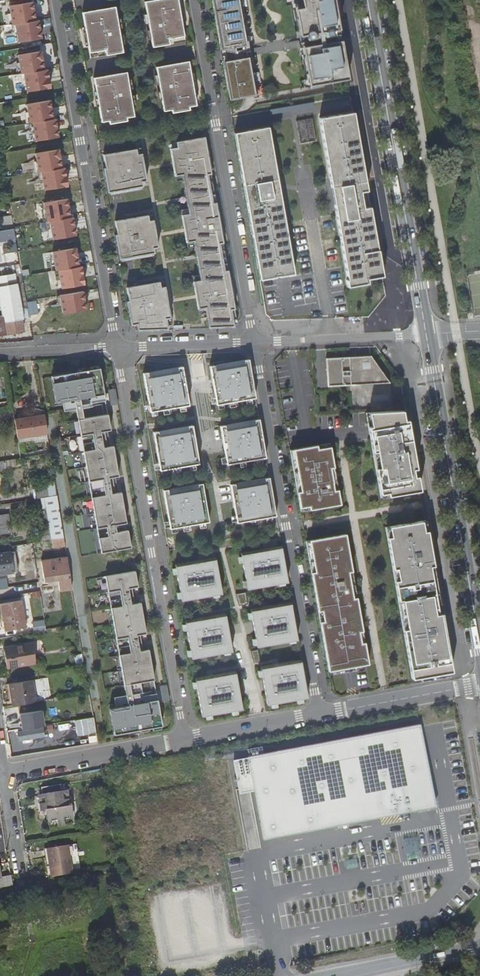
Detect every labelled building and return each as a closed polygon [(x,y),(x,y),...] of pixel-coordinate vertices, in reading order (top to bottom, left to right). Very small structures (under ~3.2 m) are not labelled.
[(145,1),(148,13),(149,22),(150,29),(152,39),(153,46),(186,40),(184,28),(181,12),(179,0),(149,0),(145,1)] [(221,50),(246,45),(239,0),(212,0),(221,50)] [(335,0),(302,0),(303,7),(295,8),(300,35),(306,34),(307,39),(315,37),(314,33),(325,31),(326,35),(332,34),(331,30),(340,28),(335,0)] [(10,4),(13,23),(16,22),(36,19),(33,1),(10,4)] [(116,6),(83,12),(86,28),(89,45),(91,57),(124,51),(122,44),(121,34),(120,28),(118,19),(116,6)] [(36,19),(16,22),(19,41),(42,37),(39,19),(36,19)] [(348,77),(341,39),(302,46),(309,85),(348,77)] [(22,72),(25,72),(45,68),(42,50),(19,53),(22,72)] [(248,56),(223,60),(229,99),(255,94),(248,56)] [(190,60),(157,66),(159,79),(160,88),(162,95),(163,104),(164,110),(172,109),(173,112),(191,109),(190,106),(197,104),(195,93),(192,76),(190,60)] [(45,68),(25,72),(28,90),(51,86),(48,68),(45,68)] [(100,110),(102,121),(110,120),(111,123),(129,120),(128,116),(135,115),(134,109),(132,100),(131,93),(129,84),(127,71),(95,77),(98,94),(100,110)] [(27,103),(30,121),(32,121),(53,117),(50,99),(27,103)] [(378,249),(354,111),(320,117),(332,187),(334,187),(337,204),(335,204),(348,280),(347,280),(348,287),(368,282),(367,278),(383,275),(378,249)] [(56,117),(53,117),(32,121),(35,139),(59,135),(56,117)] [(297,123),(301,143),(316,140),(312,120),(297,123)] [(269,126),(235,132),(261,279),(295,274),(281,195),(279,196),(277,178),(278,178),(269,126)] [(208,150),(205,136),(176,140),(177,145),(171,146),(175,174),(182,173),(183,179),(187,207),(188,212),(181,213),(186,241),(192,240),(193,245),(199,273),(200,278),(193,279),(199,307),(205,306),(206,311),(209,326),(235,325),(234,322),(238,322),(233,295),(230,276),(222,232),(218,210),(211,169),(208,150)] [(141,146),(104,152),(106,165),(104,166),(108,190),(110,189),(141,184),(143,184),(142,179),(146,179),(145,168),(136,170),(135,164),(144,162),(141,146)] [(42,170),(62,166),(59,148),(36,152),(39,170),(42,170)] [(68,184),(65,166),(62,166),(42,170),(45,188),(68,184)] [(50,219),(71,215),(68,197),(45,201),(48,219),(50,219)] [(152,213),(115,218),(117,232),(114,232),(119,256),(121,256),(152,251),(153,251),(153,246),(157,245),(156,235),(147,236),(146,230),(155,229),(152,213)] [(4,229),(13,228),(11,214),(2,216),(4,229)] [(77,233),(73,215),(71,215),(50,219),(53,237),(77,233)] [(11,239),(11,243),(16,242),(14,228),(13,228),(4,229),(0,230),(0,240),(11,239)] [(53,250),(56,268),(59,268),(80,264),(77,246),(53,250)] [(17,274),(23,312),(28,312),(18,262),(0,265),(0,277),(17,274)] [(80,264),(59,268),(62,286),(85,282),(82,264),(80,264)] [(23,312),(17,274),(0,277),(0,286),(5,316),(0,317),(0,334),(24,330),(23,323),(14,325),(14,322),(24,320),(23,314),(23,312)] [(138,329),(168,328),(167,323),(172,322),(168,301),(159,303),(158,297),(167,295),(164,279),(127,285),(129,298),(126,299),(131,323),(137,323),(138,329)] [(84,289),(61,293),(64,311),(87,307),(84,289)] [(370,353),(325,355),(328,383),(389,380),(370,353)] [(248,359),(209,366),(214,397),(215,403),(215,405),(217,404),(223,403),(231,402),(236,401),(245,399),(251,398),(255,398),(248,359)] [(181,366),(142,373),(147,404),(148,410),(149,411),(150,411),(156,410),(164,409),(168,408),(178,407),(182,406),(188,405),(181,366)] [(51,377),(56,403),(104,395),(99,368),(51,377)] [(110,408),(118,406),(115,391),(108,392),(110,408)] [(420,489),(406,409),(364,412),(381,496),(420,489)] [(44,414),(15,418),(18,437),(47,432),(44,414)] [(110,430),(107,414),(77,419),(101,553),(131,548),(128,530),(108,534),(107,526),(126,523),(121,492),(105,495),(102,479),(118,476),(113,446),(97,449),(94,433),(110,430)] [(258,419),(219,426),(224,457),(225,463),(226,464),(227,464),(233,463),(241,462),(246,461),(255,459),(261,458),(265,458),(258,419)] [(192,425),(152,432),(158,463),(159,469),(159,470),(161,470),(166,469),(174,468),(180,467),(189,465),(194,464),(199,464),(192,425)] [(289,450),(300,512),(340,504),(329,443),(289,450)] [(276,516),(269,477),(229,484),(235,517),(235,521),(236,523),(248,521),(256,519),(265,518),(271,517),(276,516)] [(45,497),(57,495),(55,480),(49,481),(49,484),(35,487),(37,498),(45,497)] [(202,483),(163,490),(168,521),(169,527),(170,529),(171,528),(177,527),(185,526),(190,525),(199,523),(205,523),(209,522),(202,483)] [(45,497),(52,539),(64,537),(57,495),(45,497)] [(386,526),(399,604),(439,598),(425,518),(386,526)] [(345,533),(308,541),(305,541),(310,570),(319,618),(359,611),(345,533)] [(281,545),(241,553),(241,556),(242,562),(246,580),(247,586),(247,589),(287,582),(281,545)] [(0,552),(0,572),(13,570),(10,551),(0,552)] [(60,588),(72,587),(67,556),(42,559),(45,579),(58,577),(60,588)] [(215,557),(175,564),(175,568),(176,574),(180,592),(181,598),(181,601),(212,595),(218,594),(221,593),(215,557)] [(138,587),(135,572),(105,577),(124,685),(154,680),(148,649),(129,653),(126,637),(146,634),(140,603),(121,607),(118,591),(138,587)] [(246,592),(236,594),(238,606),(248,604),(246,592)] [(451,670),(439,598),(399,604),(412,678),(420,676),(448,671),(451,670)] [(21,599),(1,602),(5,629),(25,626),(21,599)] [(297,639),(291,602),(250,609),(251,614),(252,619),(255,637),(256,643),(257,646),(297,639)] [(359,611),(319,618),(328,671),(332,670),(355,667),(368,665),(359,611)] [(191,655),(191,658),(223,652),(229,652),(231,651),(225,613),(184,620),(185,625),(186,629),(190,650),(191,655)] [(32,630),(45,629),(44,620),(31,621),(32,630)] [(36,662),(33,643),(4,647),(7,667),(36,662)] [(258,648),(250,651),(253,663),(260,661),(258,648)] [(301,659),(260,666),(261,670),(262,676),(267,704),(271,704),(276,703),(296,699),(302,698),(307,697),(301,659)] [(235,671),(195,678),(195,681),(196,687),(201,716),(205,716),(210,715),(230,711),(236,710),(242,709),(235,671)] [(448,671),(420,676),(421,680),(449,674),(448,671)] [(13,704),(36,700),(33,684),(26,680),(9,682),(13,704)] [(169,702),(167,687),(159,688),(162,704),(169,702)] [(157,700),(109,708),(113,731),(118,734),(162,726),(157,700)] [(19,713),(22,728),(43,725),(40,709),(19,713)] [(421,725),(247,759),(253,787),(263,840),(433,807),(437,807),(421,725)] [(95,734),(87,736),(88,743),(96,741),(95,734)] [(253,787),(247,759),(233,762),(238,790),(253,787)] [(60,792),(59,784),(40,787),(41,795),(38,795),(41,810),(68,805),(66,791),(60,792)] [(72,818),(70,805),(68,805),(41,810),(41,811),(45,811),(47,822),(56,820),(57,825),(63,824),(62,819),(72,818)] [(51,878),(71,875),(71,871),(67,846),(46,849),(51,878)] [(12,886),(10,875),(0,877),(0,888),(12,886)]
